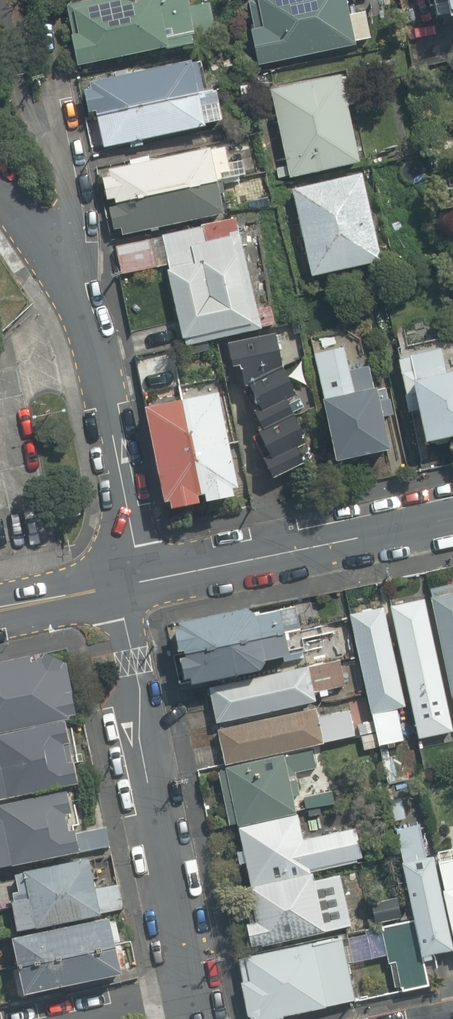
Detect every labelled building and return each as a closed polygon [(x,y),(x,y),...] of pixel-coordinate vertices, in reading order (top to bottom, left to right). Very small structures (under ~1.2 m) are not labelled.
[(79,65),(167,47),(168,49),(198,43),(196,36),(216,32),(210,4),(191,7),(190,0),(93,0),(69,5),(75,35),(73,36),(79,65)] [(260,65),(356,45),(355,37),(360,35),(357,21),(351,22),(347,0),(255,0),(250,1),(256,28),(252,29),(260,65)] [(98,111),(99,115),(205,92),(199,63),(193,64),(192,61),(130,75),(129,70),(116,73),(117,77),(91,83),(93,90),(86,91),(91,112),(98,111)] [(278,168),(281,178),(291,175),(291,177),(292,177),(360,162),(348,106),(357,104),(351,77),(343,79),(342,76),(273,91),(289,165),(278,168)] [(205,92),(99,115),(106,148),(134,142),(135,147),(146,145),(145,140),(206,126),(202,107),(203,107),(219,103),(216,90),(205,92)] [(118,203),(223,180),(247,175),(244,160),(229,164),(225,148),(212,151),(211,149),(152,161),(151,156),(132,160),(133,165),(111,170),(112,176),(104,178),(109,199),(115,198),(117,198),(118,203)] [(294,189),(313,275),(382,260),(363,174),(294,189)] [(225,213),(221,194),(226,193),(223,180),(118,203),(119,207),(111,208),(115,228),(123,227),(125,234),(153,228),(153,231),(161,230),(160,227),(225,213)] [(185,338),(187,345),(261,328),(275,325),(270,306),(257,309),(236,217),(202,225),(203,227),(116,247),(122,273),(169,263),(171,270),(168,270),(183,339),(185,338)] [(298,323),(290,325),(292,338),(301,337),(298,323)] [(251,385),(284,367),(284,366),(277,334),(230,343),(234,367),(241,365),(246,385),(251,385)] [(342,459),(348,464),(382,457),(385,450),(390,448),(383,416),(393,414),(388,388),(378,390),(377,388),(374,388),(370,367),(351,371),(346,348),(338,348),(333,345),(324,348),(322,353),(316,354),(326,399),(324,399),(337,460),(342,459)] [(440,348),(410,355),(410,357),(399,359),(407,393),(404,394),(408,411),(419,409),(426,442),(452,436),(452,371),(445,373),(440,348)] [(294,387),(284,367),(251,385),(261,407),(256,410),(264,428),(295,411),(289,399),(297,396),(293,387),(294,387)] [(233,488),(239,487),(220,393),(200,397),(197,383),(180,386),(201,493),(207,492),(208,500),(235,495),(233,488)] [(199,494),(201,493),(180,386),(164,390),(166,403),(147,407),(167,501),(172,500),(174,508),(201,502),(199,494)] [(305,434),(295,411),(264,428),(260,430),(272,455),(265,458),(274,477),(304,463),(297,447),(306,443),(303,435),(305,434)] [(452,590),(451,591),(450,591),(449,591),(449,592),(448,592),(447,593),(446,593),(433,597),(452,696),(452,590)] [(390,606),(418,737),(452,730),(424,599),(390,606)] [(186,652),(300,629),(296,607),(257,615),(247,608),(180,622),(181,627),(176,628),(181,650),(186,649),(186,652)] [(374,712),(380,744),(404,739),(397,708),(405,706),(385,607),(351,614),(372,713),(374,712)] [(300,629),(186,652),(187,655),(182,656),(186,678),(191,677),(193,683),(261,669),(266,659),(305,651),(300,629)] [(71,718),(70,714),(77,713),(67,662),(64,662),(47,651),(43,659),(33,661),(32,655),(0,662),(0,733),(71,718)] [(211,687),(218,721),(316,700),(314,691),(315,691),(346,685),(341,659),(211,687)] [(220,729),(227,764),(325,743),(325,741),(356,734),(350,710),(319,717),(317,708),(220,729)] [(79,781),(66,720),(0,734),(0,798),(79,781)] [(359,734),(375,730),(372,720),(356,724),(359,734)] [(365,750),(378,747),(375,733),(362,736),(365,750)] [(239,822),(239,825),(298,813),(294,795),(302,794),(297,772),(318,767),(314,751),(286,757),(286,754),(227,767),(228,770),(220,771),(232,824),(239,822)] [(305,795),(308,808),(337,802),(334,789),(305,795)] [(77,833),(76,829),(70,830),(67,813),(73,812),(68,790),(0,805),(0,809),(2,819),(0,819),(0,866),(78,849),(75,833),(77,833)] [(340,817),(359,812),(356,800),(337,804),(340,817)] [(303,839),(298,814),(239,827),(244,850),(237,851),(240,864),(246,862),(251,885),(311,872),(357,861),(356,858),(362,857),(355,827),(303,839)] [(419,824),(397,829),(404,862),(403,862),(423,955),(452,949),(452,947),(433,856),(426,858),(419,824)] [(107,826),(77,833),(75,833),(78,849),(79,852),(111,846),(107,826)] [(103,911),(98,889),(90,857),(26,870),(26,873),(17,875),(20,890),(15,891),(17,900),(14,900),(20,930),(103,913),(103,911)] [(440,862),(446,889),(443,890),(452,938),(452,859),(440,862)] [(248,923),(253,944),(263,942),(264,944),(351,925),(340,875),(316,881),(314,872),(244,888),(252,922),(248,923)] [(118,885),(98,889),(103,911),(123,906),(119,886),(118,885)] [(375,922),(401,917),(398,897),(372,901),(375,922)] [(21,964),(117,944),(116,940),(120,939),(116,920),(112,921),(110,916),(15,937),(21,964)] [(381,931),(385,952),(393,991),(428,984),(415,920),(381,928),(381,931)] [(348,938),(313,945),(312,942),(246,955),(247,957),(241,959),(245,981),(243,981),(249,1013),(258,1018),(270,1018),(285,1016),(285,1015),(329,1006),(329,1005),(356,999),(349,962),(353,962),(373,958),(372,955),(385,952),(381,931),(367,934),(367,932),(347,936),(348,938)] [(118,947),(117,944),(21,964),(26,992),(123,971),(122,967),(127,966),(123,946),(118,947)]
